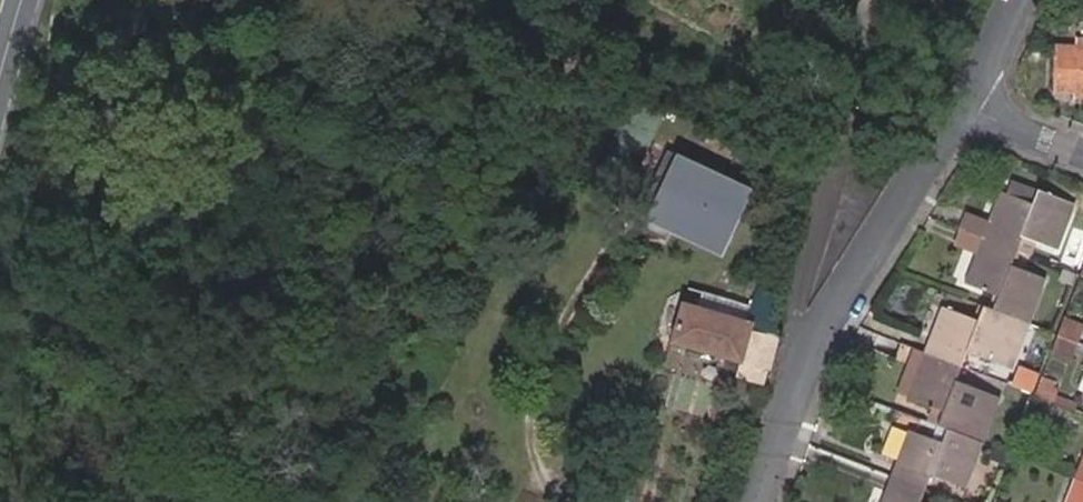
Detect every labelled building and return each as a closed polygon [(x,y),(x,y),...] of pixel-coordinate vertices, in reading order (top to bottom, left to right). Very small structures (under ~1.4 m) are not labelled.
[(1081,36),(1080,44),(1059,44),(1056,84),(1077,85),(1077,93),(1082,93),(1082,36),(1081,36)] [(721,253),(750,193),(678,158),(649,218),(721,253)] [(982,233),(1018,247),(1024,231),(1056,242),(1073,197),(1039,185),(1015,176),(1010,190),(1000,187),(989,216),(982,233)] [(965,207),(959,224),(982,233),(989,216),(965,207)] [(982,233),(959,224),(954,239),(977,247),(982,233)] [(992,305),(1027,318),(1044,274),(1012,263),(1018,247),(982,233),(977,247),(966,278),(998,291),(992,305)] [(757,289),(748,322),(771,328),(780,295),(757,289)] [(926,346),(962,360),(968,346),(1011,362),(1027,318),(992,305),(982,301),(976,316),(943,303),(926,346)] [(741,365),(767,373),(776,330),(771,328),(748,322),(684,303),(672,344),(741,365)] [(1064,317),(1059,331),(1079,338),(1082,329),(1082,324),(1064,317)] [(1079,338),(1059,331),(1051,354),(1071,360),(1079,338)] [(946,422),(981,436),(998,393),(956,375),(962,360),(926,346),(902,337),(897,351),(908,355),(921,360),(916,375),(910,391),(930,399),(942,404),(937,418),(946,422)] [(1009,386),(1027,393),(1042,350),(1024,344),(1009,386)] [(921,360),(908,355),(902,369),(916,375),(921,360)] [(741,365),(736,379),(762,387),(767,373),(741,365)] [(930,399),(924,414),(937,418),(942,404),(930,399)] [(892,470),(927,483),(932,468),(965,480),(981,436),(946,422),(941,437),(908,425),(892,470)] [(927,483),(892,470),(880,501),(936,501),(922,497),(927,483)] [(1081,474),(1071,501),(1082,501),(1082,475),(1081,474)]
